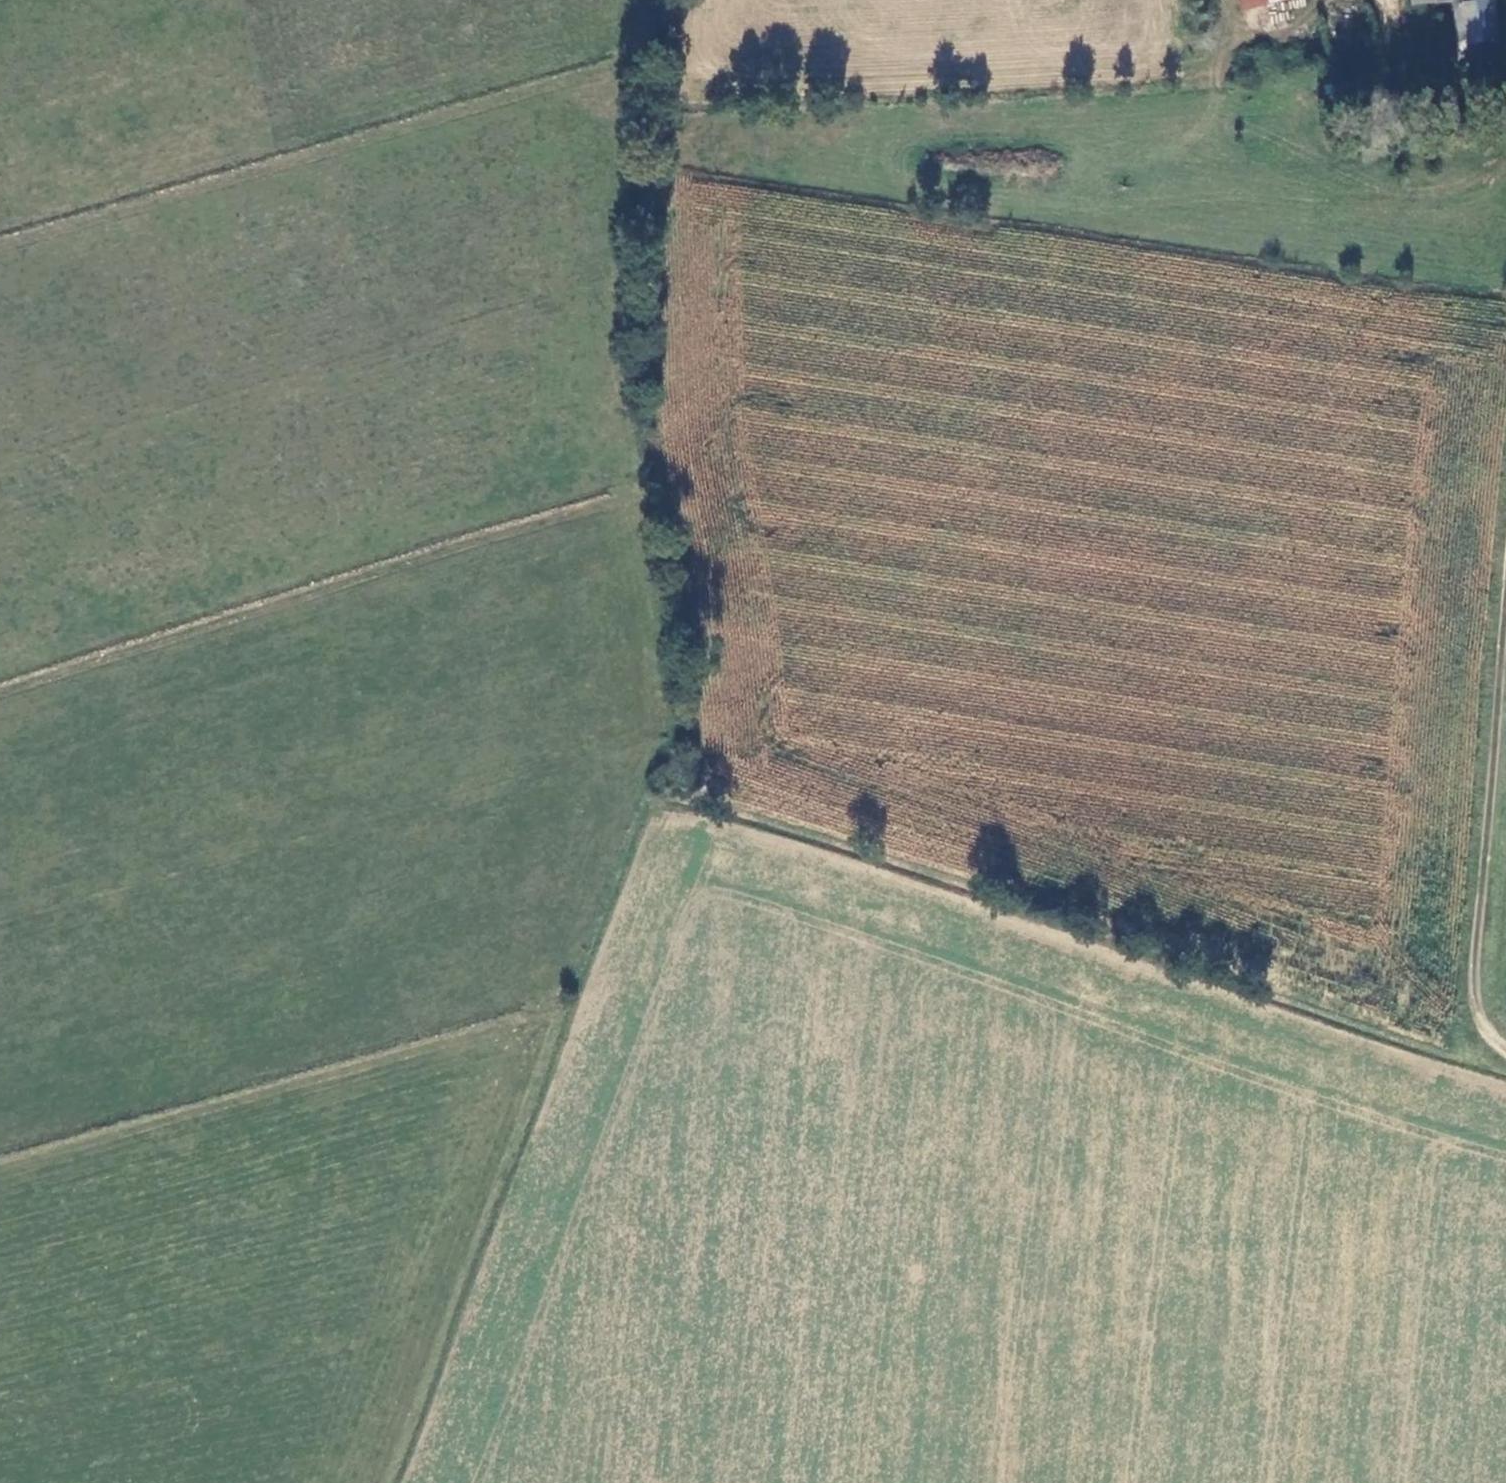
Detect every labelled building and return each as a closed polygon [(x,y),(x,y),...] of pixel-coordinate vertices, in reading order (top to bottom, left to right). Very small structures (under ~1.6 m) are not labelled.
[(1248,14),(1298,0),(1244,0),(1248,14)] [(1456,5),(1455,0),(1414,0),(1416,10),(1456,5)] [(1460,44),(1501,40),(1497,1),(1478,3),(1456,5),(1460,44)]
